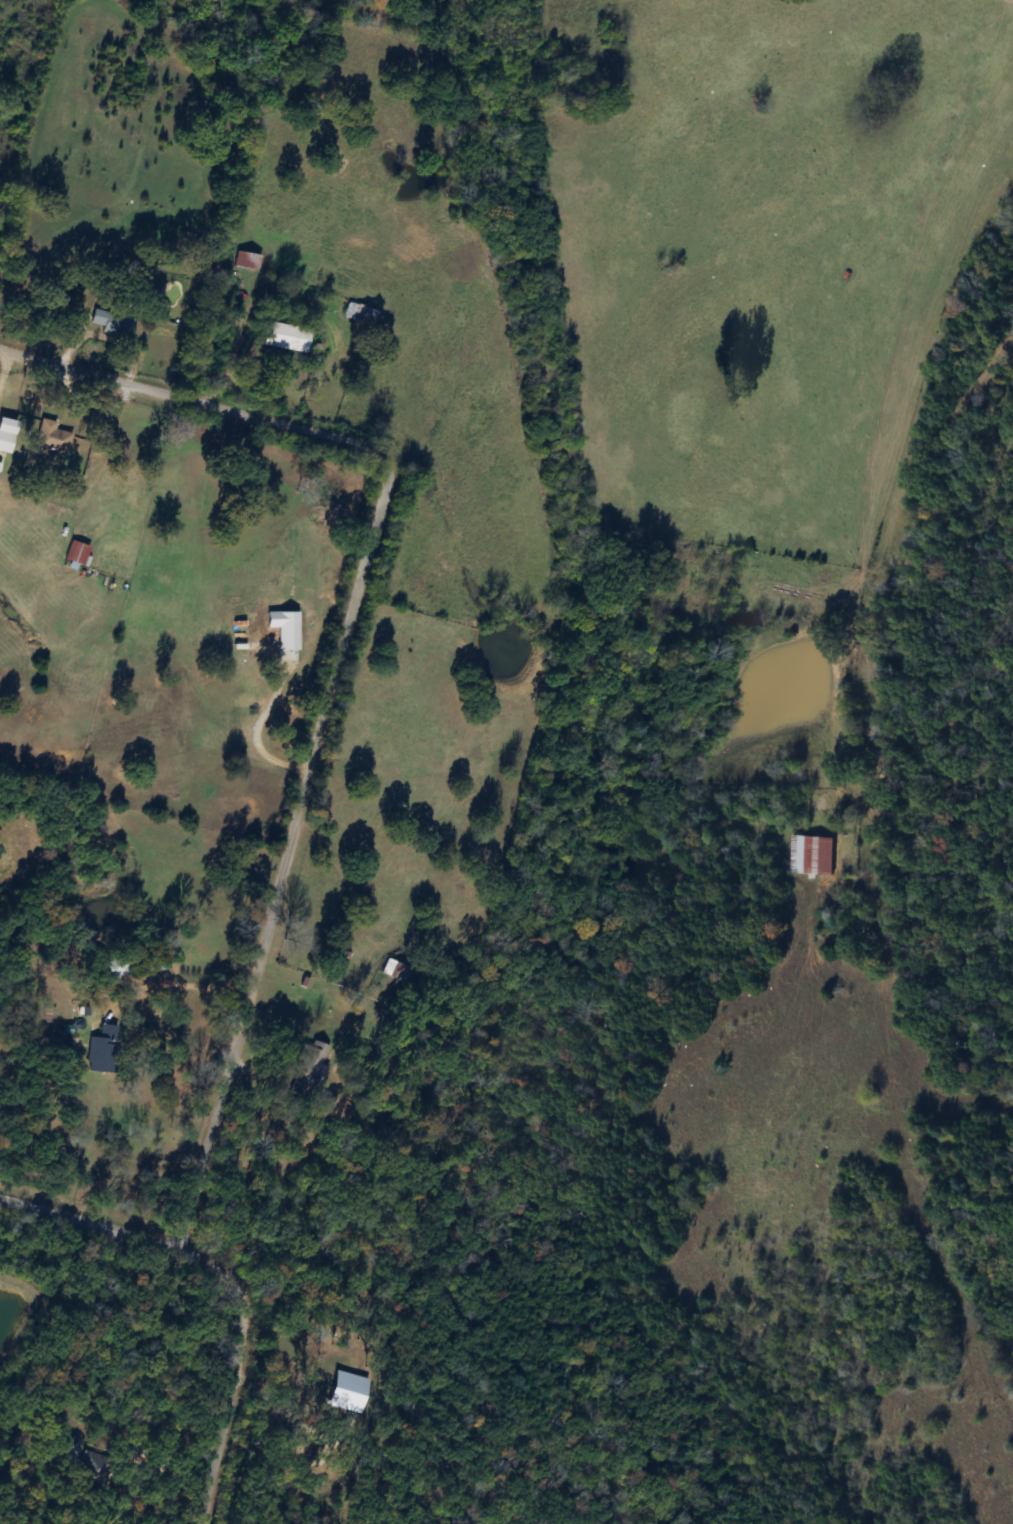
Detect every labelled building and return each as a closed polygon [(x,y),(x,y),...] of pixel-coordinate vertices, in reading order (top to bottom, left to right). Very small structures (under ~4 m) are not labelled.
[(257,271),(260,255),(236,250),(233,266),(257,271)] [(362,322),(367,309),(362,307),(348,302),(343,315),(362,322)] [(101,333),(129,340),(134,318),(93,308),(89,323),(103,326),(101,333)] [(265,345),(308,352),(312,328),(269,322),(265,345)] [(67,454),(71,433),(55,429),(60,408),(44,405),(35,447),(67,454)] [(63,560),(84,565),(88,547),(68,542),(63,560)] [(787,873),(820,873),(821,835),(788,835),(787,873)] [(131,971),(126,955),(103,964),(109,979),(131,971)] [(406,983),(413,967),(387,957),(381,973),(406,983)] [(87,1070),(112,1072),(116,1024),(100,1023),(99,1037),(90,1036),(87,1070)] [(291,1089),(317,1098),(335,1048),(314,1040),(311,1047),(306,1046),(291,1089)] [(79,1460),(84,1487),(111,1481),(105,1454),(79,1460)]
